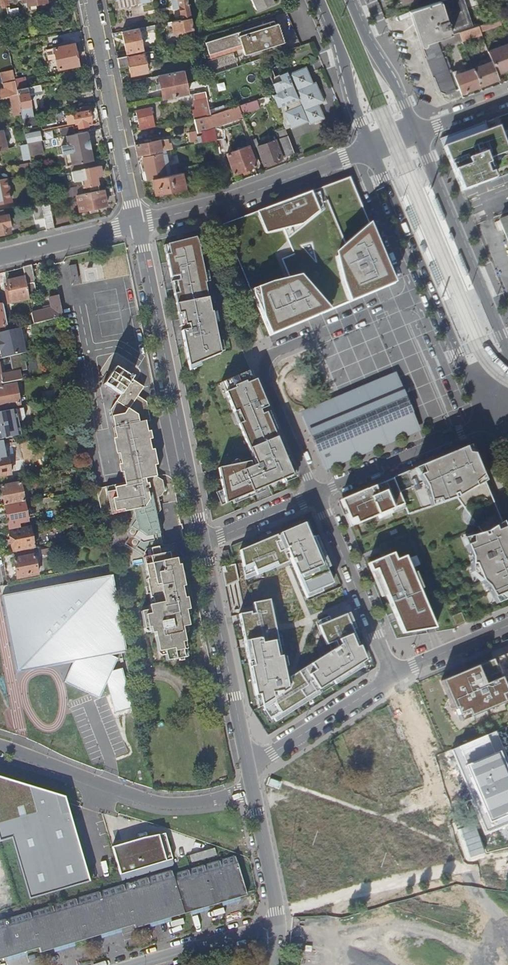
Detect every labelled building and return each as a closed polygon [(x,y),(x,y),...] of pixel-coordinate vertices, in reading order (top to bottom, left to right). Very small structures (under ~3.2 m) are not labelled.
[(2,8),(7,7),(9,18),(20,16),(18,6),(10,8),(9,6),(8,0),(0,0),(2,8)] [(179,5),(182,19),(191,17),(188,0),(178,0),(179,5)] [(422,44),(441,38),(460,32),(473,28),(463,0),(442,0),(409,11),(422,44)] [(168,21),(169,25),(172,24),(174,32),(182,30),(182,33),(186,32),(186,29),(193,28),(191,17),(182,19),(168,21)] [(484,24),(478,26),(480,31),(501,24),(500,19),(484,24)] [(139,27),(140,32),(157,29),(156,24),(139,27)] [(206,42),(209,54),(241,44),(245,54),(284,42),(278,24),(238,36),(237,33),(206,42)] [(460,32),(462,40),(481,33),(480,31),(478,26),(473,28),(460,32)] [(123,31),(127,52),(143,49),(140,32),(139,27),(123,31)] [(441,38),(444,46),(462,40),(460,32),(441,38)] [(46,49),(48,60),(56,58),(58,68),(78,64),(72,34),(50,39),(52,47),(46,49)] [(422,44),(438,86),(439,89),(440,90),(441,91),(442,92),(443,92),(444,93),(445,93),(446,93),(448,93),(449,92),(459,89),(454,75),(453,71),(444,46),(441,38),(422,44)] [(497,75),(507,70),(507,44),(488,51),(492,61),(497,75)] [(146,52),(146,54),(148,60),(156,58),(154,50),(146,52)] [(143,52),(143,54),(128,57),(127,55),(117,57),(118,58),(119,67),(129,64),(131,74),(147,71),(144,55),(146,54),(146,52),(143,52)] [(473,68),(479,85),(498,78),(497,75),(492,61),(473,68)] [(268,67),(276,93),(312,79),(306,66),(293,71),(292,69),(279,74),(275,64),(268,67)] [(454,75),(459,89),(461,92),(479,85),(473,68),(460,73),(454,75)] [(7,90),(0,91),(0,98),(18,94),(17,89),(13,69),(1,72),(3,78),(4,78),(7,90)] [(159,74),(160,81),(161,88),(163,99),(188,94),(183,69),(159,74)] [(272,94),(285,128),(290,126),(291,128),(308,121),(309,123),(324,117),(319,103),(314,92),(319,90),(316,81),(313,82),(312,79),(276,93),(272,94)] [(17,89),(18,94),(18,95),(19,95),(21,107),(31,105),(29,93),(42,90),(40,84),(17,89)] [(449,92),(451,98),(462,95),(461,92),(459,89),(449,92)] [(193,93),(194,100),(207,97),(206,91),(206,90),(193,93)] [(314,92),(319,103),(324,101),(319,90),(314,92)] [(209,106),(211,115),(229,109),(227,104),(214,108),(211,91),(206,91),(207,97),(209,106)] [(11,97),(15,114),(22,113),(18,95),(11,97)] [(193,100),(195,109),(209,106),(207,97),(194,100),(193,100)] [(257,100),(259,107),(267,104),(264,97),(257,100)] [(239,106),(241,113),(259,107),(257,100),(239,106)] [(73,113),(75,122),(78,122),(79,127),(92,124),(88,105),(58,111),(61,122),(70,121),(68,114),(73,113)] [(192,110),(194,118),(211,115),(209,106),(195,109),(192,110)] [(229,109),(211,115),(194,118),(196,130),(196,132),(243,117),(241,113),(239,106),(229,109)] [(137,115),(138,120),(140,127),(137,127),(138,130),(155,126),(154,123),(151,107),(136,110),(137,115)] [(462,191),(494,179),(487,160),(507,152),(499,126),(489,130),(485,122),(441,138),(462,191)] [(59,128),(61,136),(65,135),(74,133),(72,125),(59,128)] [(47,138),(54,137),(53,128),(46,129),(47,138)] [(189,131),(191,145),(198,143),(196,135),(196,132),(196,130),(189,131)] [(74,133),(65,135),(67,144),(61,145),(63,153),(64,153),(67,165),(69,165),(77,163),(93,160),(90,147),(86,148),(85,140),(89,139),(87,131),(74,133)] [(205,134),(206,142),(216,140),(214,132),(205,134)] [(196,135),(198,143),(206,142),(205,134),(196,135)] [(280,138),(287,156),(294,153),(288,135),(280,138)] [(135,145),(137,155),(174,148),(173,142),(166,143),(165,139),(135,145)] [(257,146),(264,165),(282,158),(275,139),(257,146)] [(27,143),(30,156),(34,155),(33,151),(44,149),(42,140),(27,143)] [(21,144),(24,159),(30,158),(30,156),(27,143),(21,144)] [(227,153),(234,173),(256,164),(249,145),(227,153)] [(143,158),(147,179),(152,178),(179,173),(178,168),(166,170),(162,154),(143,158)] [(71,171),(73,180),(80,179),(83,187),(89,186),(90,189),(98,187),(96,176),(102,175),(99,159),(93,160),(77,163),(78,169),(71,171)] [(18,165),(19,172),(33,170),(31,162),(18,165)] [(69,165),(71,171),(78,169),(77,163),(69,165)] [(152,178),(155,193),(185,187),(182,172),(179,173),(152,178)] [(10,199),(6,177),(0,178),(0,201),(10,199)] [(268,337),(393,285),(350,181),(222,227),(268,337)] [(66,188),(67,196),(76,194),(82,193),(81,185),(66,188)] [(76,194),(80,210),(106,204),(103,189),(82,193),(76,194)] [(41,201),(44,217),(46,230),(54,228),(49,200),(41,201)] [(31,203),(34,219),(44,217),(41,201),(35,202),(31,203)] [(11,230),(7,214),(5,214),(4,209),(0,210),(0,233),(11,230)] [(498,218),(507,242),(507,214),(498,218)] [(199,249),(195,238),(163,246),(172,289),(178,319),(183,346),(188,366),(189,371),(201,366),(199,363),(220,354),(211,313),(209,313),(203,284),(205,283),(198,249),(199,249)] [(85,269),(87,280),(131,274),(130,265),(122,266),(121,256),(96,260),(96,261),(82,263),(83,270),(85,269)] [(25,278),(28,292),(36,290),(31,266),(23,268),(25,278)] [(6,290),(7,299),(10,298),(11,303),(29,299),(28,292),(25,278),(7,281),(8,289),(6,290)] [(32,314),(34,325),(63,317),(59,297),(50,299),(52,309),(32,314)] [(3,308),(7,327),(7,330),(14,328),(10,307),(3,308)] [(20,328),(9,331),(7,331),(2,332),(0,333),(0,351),(2,359),(25,354),(20,328)] [(53,347),(54,352),(69,349),(68,344),(53,347)] [(153,633),(157,651),(163,650),(165,661),(183,657),(182,650),(185,649),(181,627),(187,626),(184,611),(187,610),(185,598),(183,598),(180,587),(183,587),(177,558),(168,560),(165,545),(162,546),(156,517),(160,510),(158,498),(160,497),(164,492),(162,481),(156,477),(145,422),(150,421),(146,403),(137,397),(143,388),(114,369),(103,385),(119,396),(110,410),(114,428),(113,428),(125,483),(96,489),(101,512),(110,511),(111,514),(130,511),(134,510),(136,520),(131,527),(138,530),(134,537),(139,541),(136,547),(144,553),(145,557),(143,558),(147,579),(145,579),(149,598),(151,598),(153,604),(147,605),(148,610),(140,611),(143,628),(149,627),(150,633),(153,633)] [(21,381),(19,372),(5,375),(1,374),(0,370),(0,385),(21,381)] [(219,477),(221,490),(214,493),(220,506),(250,493),(251,497),(263,492),(261,488),(294,475),(250,370),(220,383),(233,413),(236,412),(241,423),(237,424),(252,458),(229,466),(217,469),(219,477)] [(300,414),(302,420),(395,381),(393,376),(341,397),(300,414)] [(321,468),(415,428),(395,381),(302,420),(321,468)] [(20,405),(19,403),(22,402),(21,397),(18,397),(16,385),(0,387),(0,409),(20,405)] [(19,436),(14,411),(0,414),(0,440),(19,436)] [(10,475),(7,457),(6,458),(2,441),(0,442),(0,476),(10,475)] [(468,446),(391,479),(402,505),(406,514),(456,496),(483,483),(468,446)] [(25,478),(26,486),(34,485),(32,477),(25,478)] [(351,527),(402,505),(391,479),(341,501),(351,527)] [(1,486),(4,506),(24,503),(20,483),(1,486)] [(483,483),(456,496),(482,536),(485,535),(500,523),(483,483)] [(7,523),(0,524),(0,532),(20,529),(19,523),(28,522),(24,503),(4,506),(7,523)] [(129,538),(124,544),(143,557),(143,558),(145,557),(144,553),(136,547),(139,541),(134,537),(138,530),(131,527),(136,520),(134,510),(130,511),(132,519),(126,527),(129,538)] [(306,522),(239,550),(242,564),(245,579),(287,562),(286,559),(289,558),(304,595),(330,584),(327,578),(329,577),(306,522)] [(500,523),(485,535),(482,536),(462,541),(470,560),(471,573),(486,588),(492,598),(498,595),(504,600),(507,599),(507,542),(500,523)] [(9,532),(13,551),(33,547),(29,528),(20,530),(9,532)] [(165,545),(168,560),(177,558),(174,543),(165,545)] [(385,596),(402,633),(426,629),(430,629),(435,628),(404,556),(395,560),(392,553),(367,563),(381,597),(385,596)] [(14,559),(18,578),(38,574),(34,555),(14,559)] [(234,564),(221,567),(225,586),(229,584),(237,581),(234,564)] [(126,652),(113,576),(5,596),(21,672),(28,671),(54,667),(74,662),(65,682),(90,694),(100,699),(108,681),(116,714),(134,709),(124,668),(113,671),(122,653),(126,652)] [(496,604),(504,600),(498,595),(492,598),(496,604)] [(327,616),(318,620),(331,650),(319,658),(298,671),(296,673),(292,675),(289,677),(284,678),(275,632),(270,606),(269,601),(268,599),(252,603),(253,607),(253,609),(254,611),(238,614),(239,619),(240,624),(248,663),(251,663),(254,678),(251,679),(254,696),(269,720),(364,660),(345,614),(329,621),(327,616)] [(452,616),(455,626),(465,622),(461,612),(452,616)] [(439,681),(452,712),(454,711),(459,722),(507,701),(499,679),(507,675),(507,653),(439,681)] [(497,732),(451,751),(483,834),(507,825),(507,760),(497,732)] [(0,777),(0,843),(12,840),(29,902),(90,884),(64,797),(0,777)] [(173,859),(164,830),(112,846),(120,875),(173,859)] [(189,854),(191,861),(216,854),(214,847),(189,854)] [(172,873),(171,869),(0,920),(0,959),(38,947),(40,952),(133,924),(134,927),(246,894),(235,855),(172,873)]
